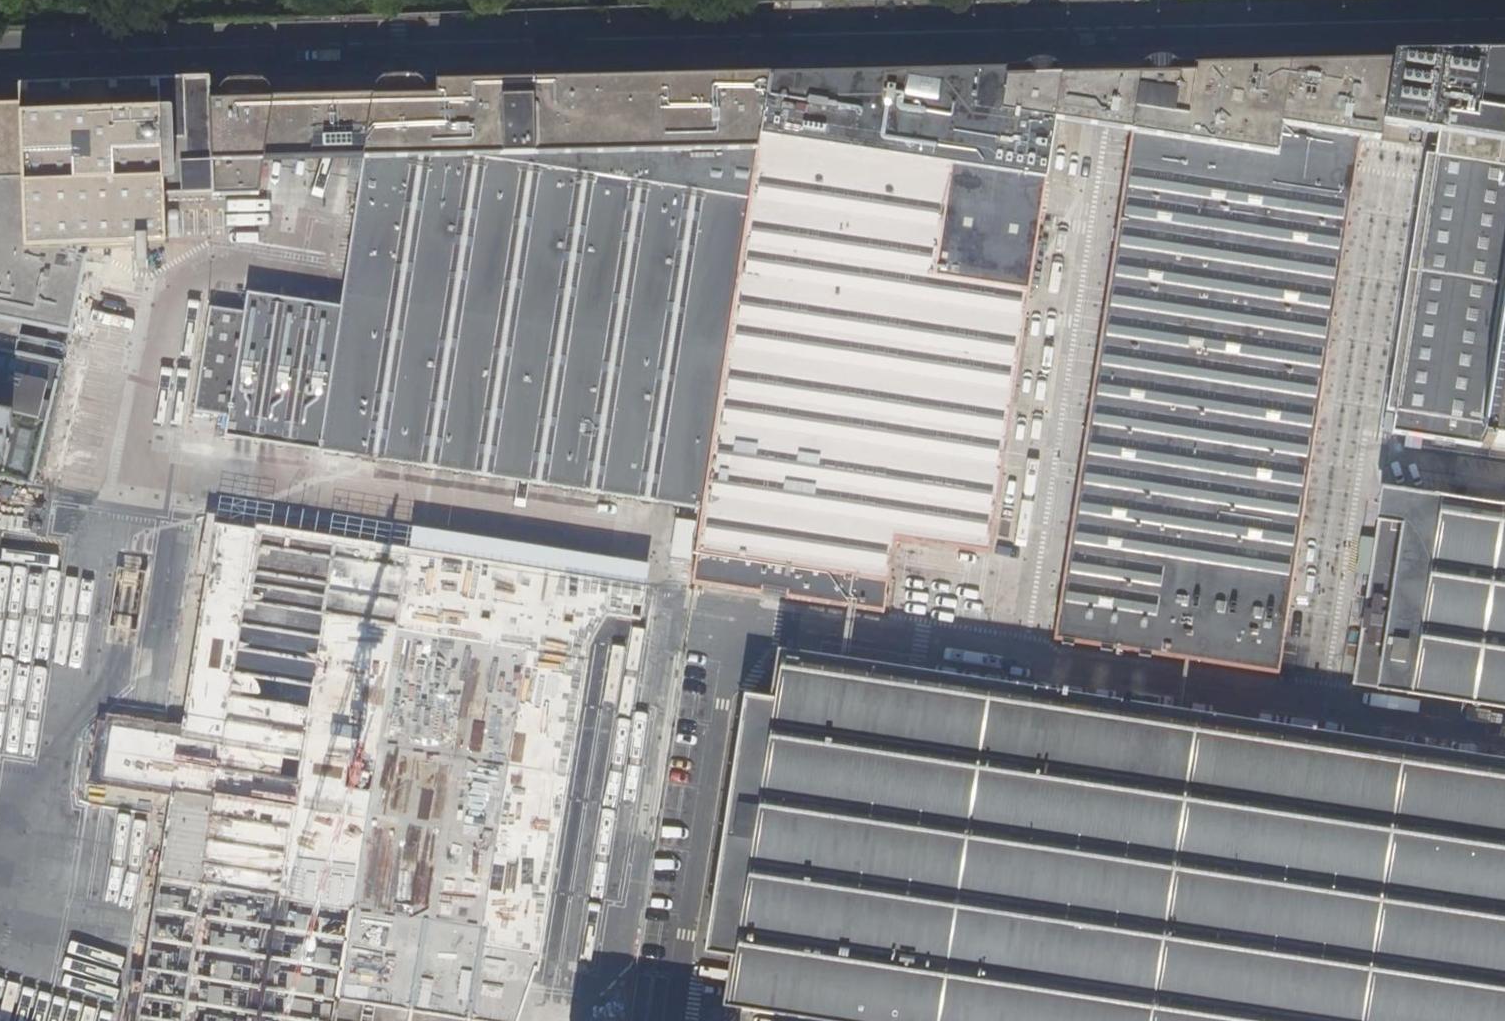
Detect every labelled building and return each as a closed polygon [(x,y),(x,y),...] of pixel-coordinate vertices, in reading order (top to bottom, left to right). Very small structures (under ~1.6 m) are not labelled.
[(1395,39),(1394,49),(1383,123),(1439,132),(1436,158),(1395,414),(1392,434),(1480,447),(1481,440),(1504,444),(1504,37),(1465,38),(1395,39)] [(1053,638),(1278,675),(1358,139),(1380,143),(1383,123),(1394,49),(1298,53),(1186,56),(1157,57),(1150,60),(1145,64),(1144,70),(1144,74),(1141,79),(1133,130),(1053,638)] [(813,64),(771,65),(702,509),(693,584),(886,612),(898,541),(988,556),(1055,117),(1061,78),(1061,75),(1061,72),(1058,65),(1054,59),(1045,57),(910,61),(813,64)] [(438,93),(370,96),(360,157),(337,305),(250,293),(247,313),(213,307),(200,409),(233,414),(231,432),(702,509),(771,65),(677,68),(557,72),(438,74),(438,93)] [(1098,75),(1061,75),(1061,78),(1055,117),(1091,123),(1133,130),(1141,79),(1144,74),(1098,75)] [(261,79),(158,82),(162,200),(256,200),(263,160),(274,100),(273,94),(270,88),(266,83),(261,79)] [(0,108),(0,351),(15,354),(22,323),(67,332),(83,258),(76,256),(79,248),(135,247),(135,263),(147,262),(146,246),(164,246),(162,200),(158,82),(19,87),(20,108),(0,108)] [(370,96),(342,96),(301,98),(274,100),(263,160),(292,159),(334,158),(360,157),(370,96)] [(1395,414),(1436,158),(1427,157),(1387,413),(1395,414)] [(10,419),(0,461),(0,477),(35,484),(50,427),(61,363),(15,354),(0,351),(0,416),(10,419)] [(0,416),(0,461),(10,419),(0,416)] [(219,437),(219,416),(206,416),(205,436),(219,437)] [(1381,484),(1353,685),(1504,709),(1504,503),(1381,484)] [(600,624),(601,589),(561,588),(561,601),(579,601),(578,636),(583,636),(584,604),(591,605),(590,623),(600,624)] [(769,649),(760,703),(737,699),(698,955),(725,959),(719,1010),(790,1020),(1504,1020),(1504,761),(769,649)] [(124,850),(126,815),(101,813),(99,848),(124,850)] [(485,998),(541,1007),(557,903),(501,895),(485,998)] [(487,1008),(442,1000),(438,1020),(484,1020),(487,1008)]
